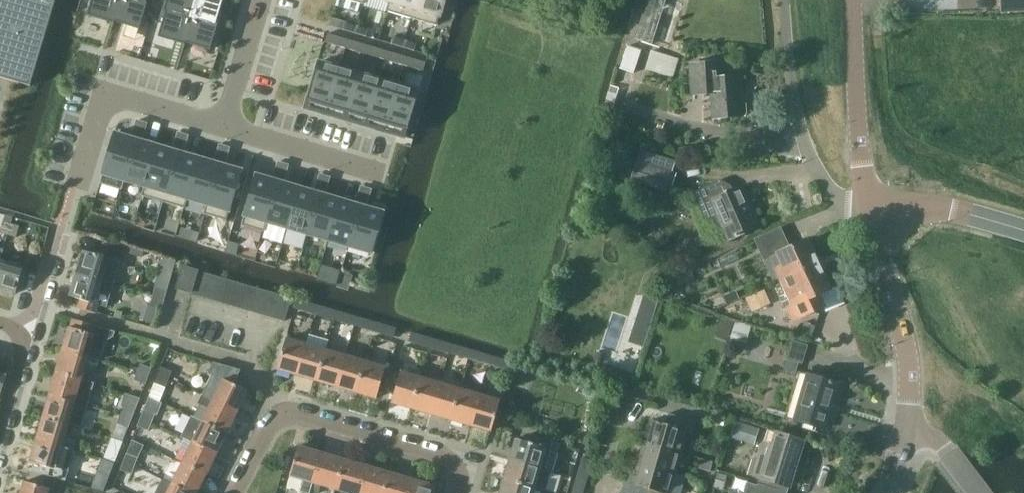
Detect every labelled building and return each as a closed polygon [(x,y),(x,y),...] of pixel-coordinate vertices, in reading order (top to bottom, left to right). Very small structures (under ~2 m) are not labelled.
[(30,87),(55,0),(0,0),(0,78),(30,87)] [(92,2),(87,16),(114,24),(114,22),(113,21),(119,0),(86,0),(92,2)] [(113,21),(114,22),(139,29),(143,15),(152,18),(155,8),(155,6),(147,4),(145,3),(135,0),(119,0),(113,21)] [(155,8),(164,11),(166,11),(191,19),(191,17),(196,0),(157,0),(155,6),(155,8)] [(191,17),(216,24),(217,25),(226,27),(229,15),(219,12),(223,0),(196,0),(191,17)] [(386,11),(411,18),(416,0),(390,0),(389,2),(388,2),(386,11)] [(411,18),(436,26),(444,0),(416,0),(411,18)] [(634,40),(651,45),(666,0),(647,0),(634,40)] [(1001,12),(1023,10),(1023,0),(999,0),(1000,12),(1001,12)] [(152,18),(151,20),(162,23),(158,37),(184,45),(185,43),(184,42),(191,19),(166,11),(164,11),(155,8),(152,18)] [(191,19),(184,42),(185,43),(210,50),(214,36),(222,39),(226,27),(217,25),(216,24),(191,17),(191,19)] [(345,22),(342,30),(354,33),(356,26),(345,22)] [(356,26),(354,33),(365,37),(368,29),(356,26)] [(327,34),(325,42),(335,45),(337,37),(327,34)] [(393,36),(391,44),(402,48),(405,40),(393,36)] [(337,37),(335,45),(345,48),(347,40),(337,37)] [(347,40),(345,48),(354,51),(357,42),(347,40)] [(405,40),(402,48),(414,51),(416,43),(405,40)] [(357,42),(354,51),(364,54),(367,45),(357,42)] [(367,45),(364,54),(374,57),(376,48),(367,45)] [(627,45),(619,68),(633,72),(640,50),(627,45)] [(376,48),(374,57),(384,60),(386,51),(376,48)] [(651,50),(646,69),(673,77),(679,59),(651,50)] [(386,51),(384,60),(393,63),(396,54),(386,51)] [(396,54),(393,63),(403,66),(406,57),(396,54)] [(406,57),(403,66),(413,68),(416,60),(406,57)] [(416,60),(413,68),(423,71),(425,63),(416,60)] [(318,62),(304,108),(325,114),(339,69),(318,62)] [(739,77),(715,79),(715,74),(720,74),(719,63),(689,65),(692,95),(710,93),(712,119),(743,116),(745,115),(746,114),(746,105),(744,103),(742,103),(739,77)] [(339,69),(325,114),(345,120),(358,74),(339,69)] [(358,74),(345,120),(364,126),(378,80),(358,74)] [(378,80),(364,126),(384,132),(397,86),(378,80)] [(610,85),(604,105),(613,108),(619,87),(610,85)] [(397,86),(384,132),(404,138),(418,92),(397,86)] [(136,121),(134,129),(144,132),(146,124),(136,121)] [(114,133),(102,175),(124,181),(136,139),(141,141),(144,132),(134,129),(131,138),(114,133)] [(178,133),(175,142),(185,144),(188,136),(178,133)] [(136,139),(124,181),(144,186),(145,187),(157,145),(141,141),(136,139)] [(144,186),(141,196),(163,202),(178,152),(183,153),(185,144),(175,142),(173,150),(157,145),(145,187),(144,186)] [(219,145),(217,154),(226,157),(229,148),(219,145)] [(178,152),(163,202),(184,208),(187,199),(186,199),(198,158),(183,153),(178,152)] [(198,158),(186,199),(187,199),(206,205),(207,205),(219,164),(224,165),(226,157),(217,154),(214,162),(198,158)] [(278,163),(275,171),(285,174),(288,165),(278,163)] [(639,163),(634,179),(668,190),(674,174),(639,163)] [(206,205),(203,214),(226,221),(241,170),(224,165),(219,164),(207,205),(206,205)] [(256,175),(244,216),(241,225),(264,232),(267,223),(266,222),(278,181),(283,183),(285,174),(275,171),(273,180),(256,175)] [(319,175),(317,184),(327,186),(329,178),(319,175)] [(758,228),(741,187),(733,191),(731,186),(721,180),(693,193),(705,221),(712,219),(715,226),(719,228),(724,226),(730,240),(758,228)] [(278,181),(266,222),(267,223),(286,229),(299,187),(283,183),(278,181)] [(299,187),(286,229),(307,235),(319,193),(324,195),(327,186),(317,184),(314,192),(299,187)] [(361,187),(358,196),(368,199),(371,190),(361,187)] [(319,193),(307,235),(328,241),(340,200),(324,195),(319,193)] [(340,200),(328,241),(348,247),(361,206),(366,207),(368,199),(358,196),(356,204),(340,200)] [(361,206),(348,247),(370,253),(382,212),(366,207),(361,206)] [(11,225),(3,222),(0,232),(0,233),(8,235),(11,225)] [(16,237),(19,227),(11,225),(8,235),(16,237)] [(181,227),(178,237),(196,242),(199,232),(181,227)] [(115,255),(121,252),(123,245),(111,241),(108,253),(115,255)] [(776,269),(782,282),(817,265),(806,241),(777,254),(782,266),(776,269)] [(123,245),(121,252),(140,258),(143,251),(123,245)] [(82,251),(76,274),(113,285),(116,275),(105,272),(109,259),(82,251)] [(736,251),(718,260),(720,266),(739,257),(736,251)] [(162,257),(153,288),(155,288),(166,292),(176,261),(162,257)] [(1,261),(0,263),(0,289),(15,293),(23,267),(1,261)] [(828,290),(817,265),(782,282),(786,291),(793,287),(799,302),(788,307),(794,321),(823,308),(817,295),(828,290)] [(192,292),(198,271),(183,267),(177,288),(192,292)] [(203,297),(210,275),(198,271),(192,292),(191,294),(203,297)] [(691,271),(678,277),(680,283),(693,277),(691,271)] [(113,285),(76,274),(69,296),(79,299),(77,308),(96,313),(99,304),(96,303),(99,291),(110,294),(113,285)] [(214,301),(221,278),(210,275),(203,297),(214,301)] [(226,304),(233,282),(221,278),(214,301),(226,304)] [(238,307),(244,285),(233,282),(226,304),(238,307)] [(249,311),(256,288),(244,285),(238,307),(249,311)] [(164,300),(166,292),(155,288),(152,297),(164,300)] [(261,314),(268,292),(256,288),(249,311),(261,314)] [(735,290),(723,295),(727,304),(739,299),(735,290)] [(272,318),(279,295),(268,292),(261,314),(272,318)] [(291,299),(279,295),(272,318),(284,321),(291,299)] [(152,297),(150,305),(156,307),(161,308),(164,300),(152,297)] [(314,315),(317,306),(297,301),(295,309),(314,315)] [(143,303),(138,319),(151,323),(156,307),(150,305),(143,303)] [(334,321),(337,312),(317,306),(314,315),(334,321)] [(354,326),(356,318),(337,312),(334,321),(354,326)] [(721,317),(716,336),(730,339),(730,338),(735,321),(721,317)] [(374,332),(376,323),(356,318),(354,326),(374,332)] [(735,321),(730,338),(746,343),(747,343),(751,325),(735,321)] [(393,338),(396,329),(376,323),(374,332),(393,338)] [(804,323),(800,335),(811,339),(815,326),(804,323)] [(83,324),(81,331),(69,328),(62,350),(99,361),(100,361),(106,340),(107,340),(112,337),(114,333),(83,324)] [(429,348),(431,339),(411,334),(409,342),(429,348)] [(317,381),(326,350),(328,340),(309,335),(306,344),(297,375),(317,381)] [(297,375),(306,344),(286,339),(277,370),(297,375)] [(449,353),(451,345),(431,339),(429,348),(449,353)] [(471,351),(451,345),(449,353),(468,359),(471,351)] [(99,361),(62,350),(56,373),(82,380),(86,367),(97,370),(99,361)] [(336,387),(345,356),(326,350),(317,381),(336,387)] [(488,365),(491,357),(471,351),(468,359),(488,365)] [(356,392),(365,361),(345,356),(336,387),(356,392)] [(511,362),(491,357),(488,365),(508,371),(511,362)] [(385,367),(365,361),(356,392),(376,398),(385,367)] [(212,375),(202,396),(236,413),(247,392),(233,385),(241,370),(214,362),(208,373),(212,375)] [(148,376),(151,369),(140,365),(138,372),(148,376)] [(171,371),(161,367),(157,375),(168,379),(171,371)] [(148,376),(138,372),(134,381),(145,385),(148,376)] [(411,409),(420,378),(400,372),(391,403),(411,409)] [(93,384),(82,380),(56,373),(49,395),(86,406),(93,384)] [(793,420),(804,423),(802,428),(815,432),(817,427),(825,429),(830,412),(828,411),(831,400),(833,400),(838,383),(807,374),(793,420)] [(165,387),(168,379),(157,375),(154,383),(165,387)] [(431,414),(440,384),(420,378),(411,409),(431,414)] [(450,420),(459,389),(440,384),(431,414),(450,420)] [(470,426),(479,395),(459,389),(450,420),(470,426)] [(86,406),(49,395),(43,417),(68,425),(80,428),(86,406)] [(499,401),(479,395),(470,426),(490,432),(499,401)] [(226,433),(236,413),(202,396),(198,404),(200,405),(193,417),(226,433)] [(124,407),(121,415),(132,419),(135,411),(124,407)] [(144,410),(140,419),(151,423),(155,414),(144,410)] [(649,434),(647,443),(680,453),(686,433),(691,434),(695,421),(667,414),(664,425),(649,421),(646,434),(649,434)] [(128,427),(132,419),(121,415),(118,423),(128,427)] [(226,433),(193,417),(191,416),(181,437),(192,442),(216,454),(226,433)] [(68,425),(43,417),(36,440),(62,447),(73,450),(76,441),(65,438),(68,425)] [(148,430),(151,423),(140,419),(138,426),(148,430)] [(735,420),(730,437),(754,445),(759,428),(735,420)] [(789,488),(796,467),(804,441),(775,432),(767,458),(761,456),(758,466),(764,468),(758,485),(768,488),(770,482),(789,488)] [(516,440),(510,460),(549,471),(551,464),(542,462),(545,453),(557,456),(560,444),(529,436),(527,443),(516,440)] [(62,447),(36,440),(30,462),(33,463),(31,471),(64,481),(73,450),(62,447)] [(206,475),(216,454),(192,442),(181,463),(206,475)] [(680,453),(647,443),(644,452),(641,451),(637,463),(674,474),(680,453)] [(313,484),(322,454),(298,447),(289,477),(303,481),(300,492),(302,492),(310,492),(313,484)] [(104,459),(114,463),(118,454),(107,450),(104,459)] [(127,453),(124,461),(131,464),(134,466),(138,457),(127,453)] [(336,490),(344,461),(322,454),(313,484),(336,490)] [(206,475),(181,463),(172,459),(163,478),(172,483),(171,484),(189,492),(197,492),(206,475)] [(591,461),(582,459),(576,479),(585,481),(591,461)] [(709,472),(712,462),(701,459),(698,469),(709,472)] [(549,471),(510,460),(504,479),(535,488),(538,475),(547,478),(549,471)] [(131,474),(134,466),(131,464),(124,461),(121,469),(131,474)] [(367,467),(344,461),(336,490),(345,492),(359,492),(367,467)] [(637,463),(634,475),(637,476),(635,486),(646,489),(645,492),(669,492),(674,474),(637,463)] [(389,474),(367,467),(359,492),(384,492),(389,474)] [(717,472),(713,488),(722,490),(726,475),(717,472)] [(412,480),(389,474),(384,492),(408,492),(412,480)] [(171,484),(162,479),(156,492),(189,492),(171,484)] [(504,479),(501,492),(533,492),(535,488),(504,479)] [(585,481),(576,479),(572,492),(582,492),(585,481)] [(412,480),(408,492),(433,492),(435,487),(412,480)] [(21,492),(49,492),(50,490),(24,482),(21,492)] [(768,488),(758,485),(758,487),(747,483),(744,492),(767,492),(768,488)]
